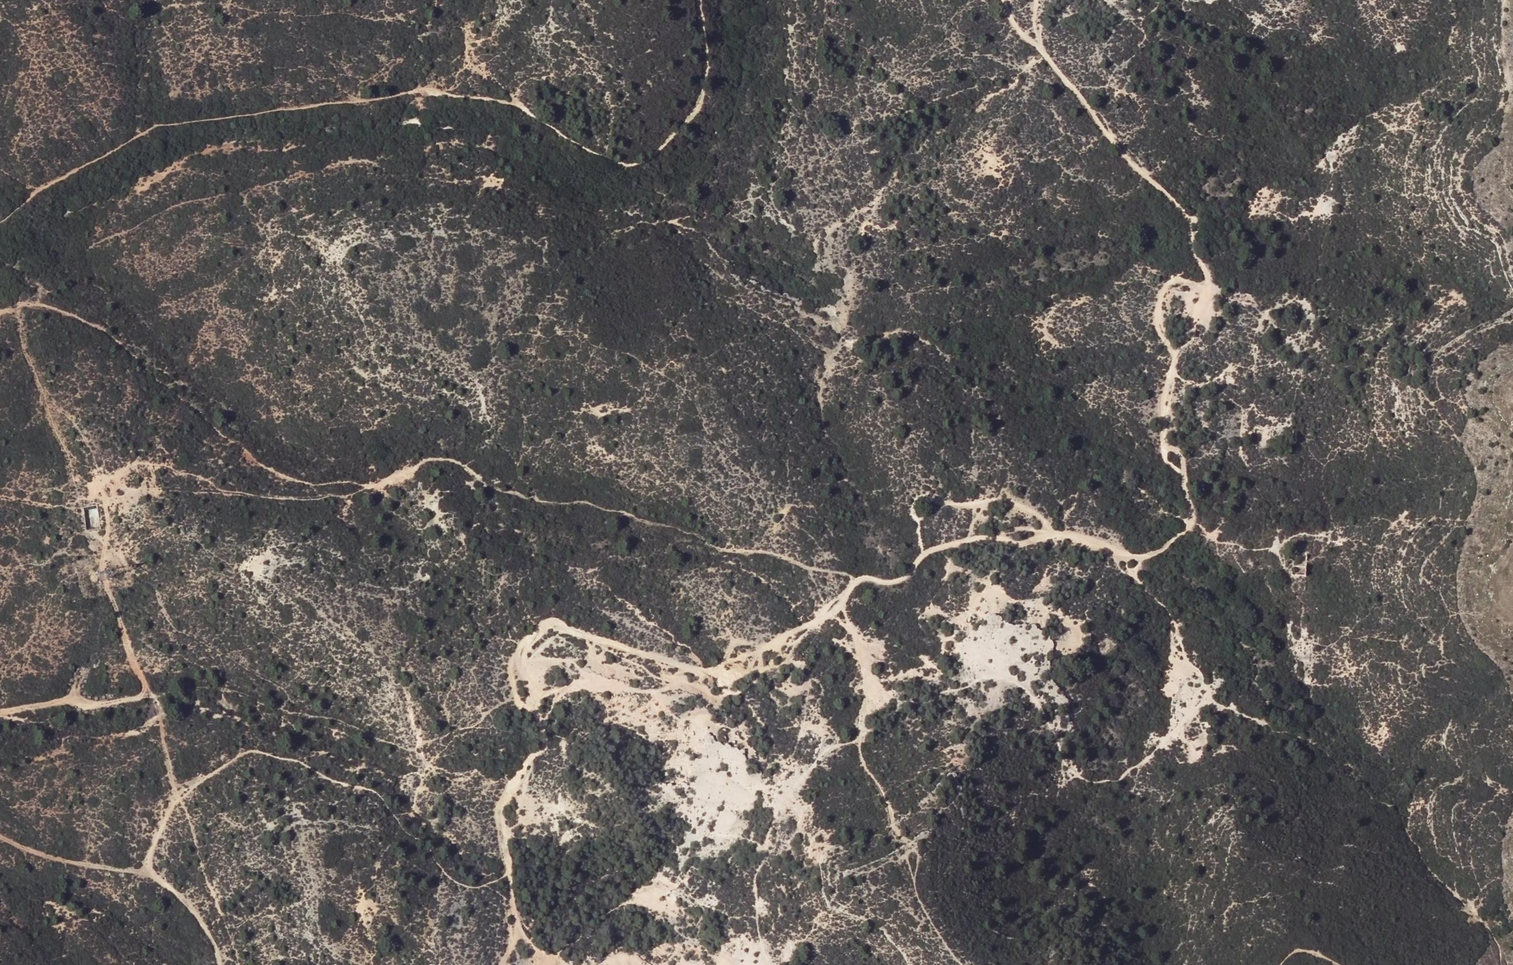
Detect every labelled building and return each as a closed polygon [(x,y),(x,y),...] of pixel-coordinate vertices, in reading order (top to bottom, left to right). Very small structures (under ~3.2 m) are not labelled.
[(1305,577),(1306,565),(1291,566),(1292,576),(1305,577)]
